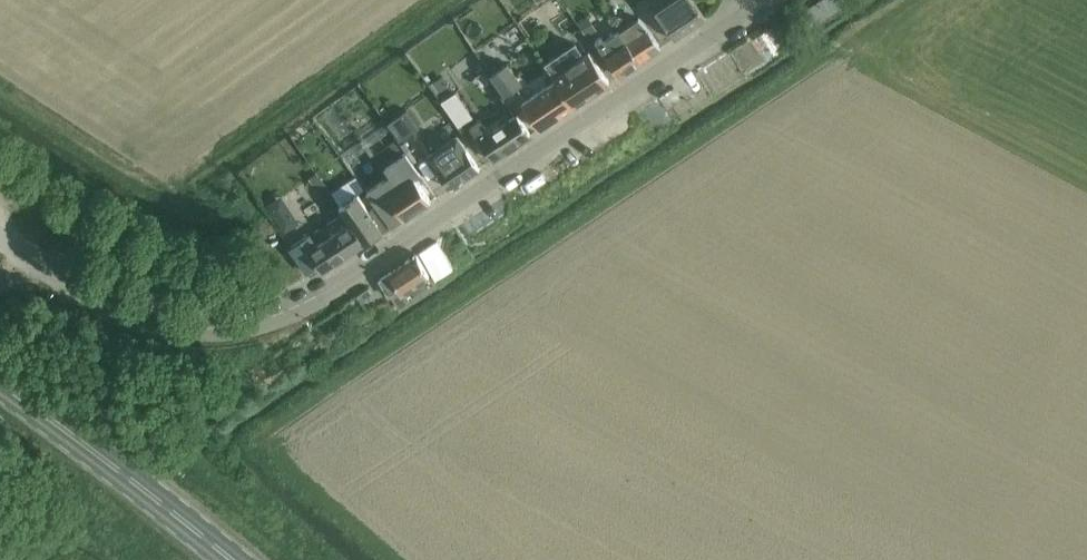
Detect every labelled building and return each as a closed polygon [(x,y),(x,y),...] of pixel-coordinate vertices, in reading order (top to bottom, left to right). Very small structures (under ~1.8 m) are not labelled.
[(694,0),(653,0),(651,2),(675,39),(706,19),(694,0)] [(591,17),(580,24),(588,35),(599,28),(591,17)] [(662,49),(650,30),(638,19),(624,28),(618,32),(639,63),(662,49)] [(619,76),(639,63),(618,32),(603,41),(600,36),(595,40),(619,76)] [(555,57),(547,63),(555,75),(553,76),(556,81),(573,107),(610,83),(597,64),(589,52),(584,55),(576,43),(555,57)] [(505,94),(520,84),(507,66),(493,76),(505,94)] [(540,129),(573,107),(556,81),(523,103),(540,129)] [(485,87),(472,95),(484,115),(497,107),(485,87)] [(456,91),(441,101),(458,126),(473,116),(456,91)] [(408,109),(389,122),(402,140),(420,127),(408,109)] [(532,135),(518,114),(490,133),(482,120),(472,127),(493,160),(532,135)] [(457,137),(427,156),(449,188),(479,169),(466,150),(457,137)] [(376,206),(391,227),(436,197),(397,139),(371,155),(386,177),(368,189),(378,204),(376,206)] [(391,227),(376,206),(373,208),(365,196),(361,199),(357,194),(339,206),(351,223),(352,224),(365,244),(391,227)] [(322,243),(309,251),(321,269),(323,272),(365,244),(352,224),(351,223),(322,243)] [(438,240),(420,252),(437,277),(455,266),(438,240)] [(428,271),(418,255),(416,252),(389,271),(390,272),(380,279),(389,294),(400,287),(403,292),(431,274),(428,271)]
